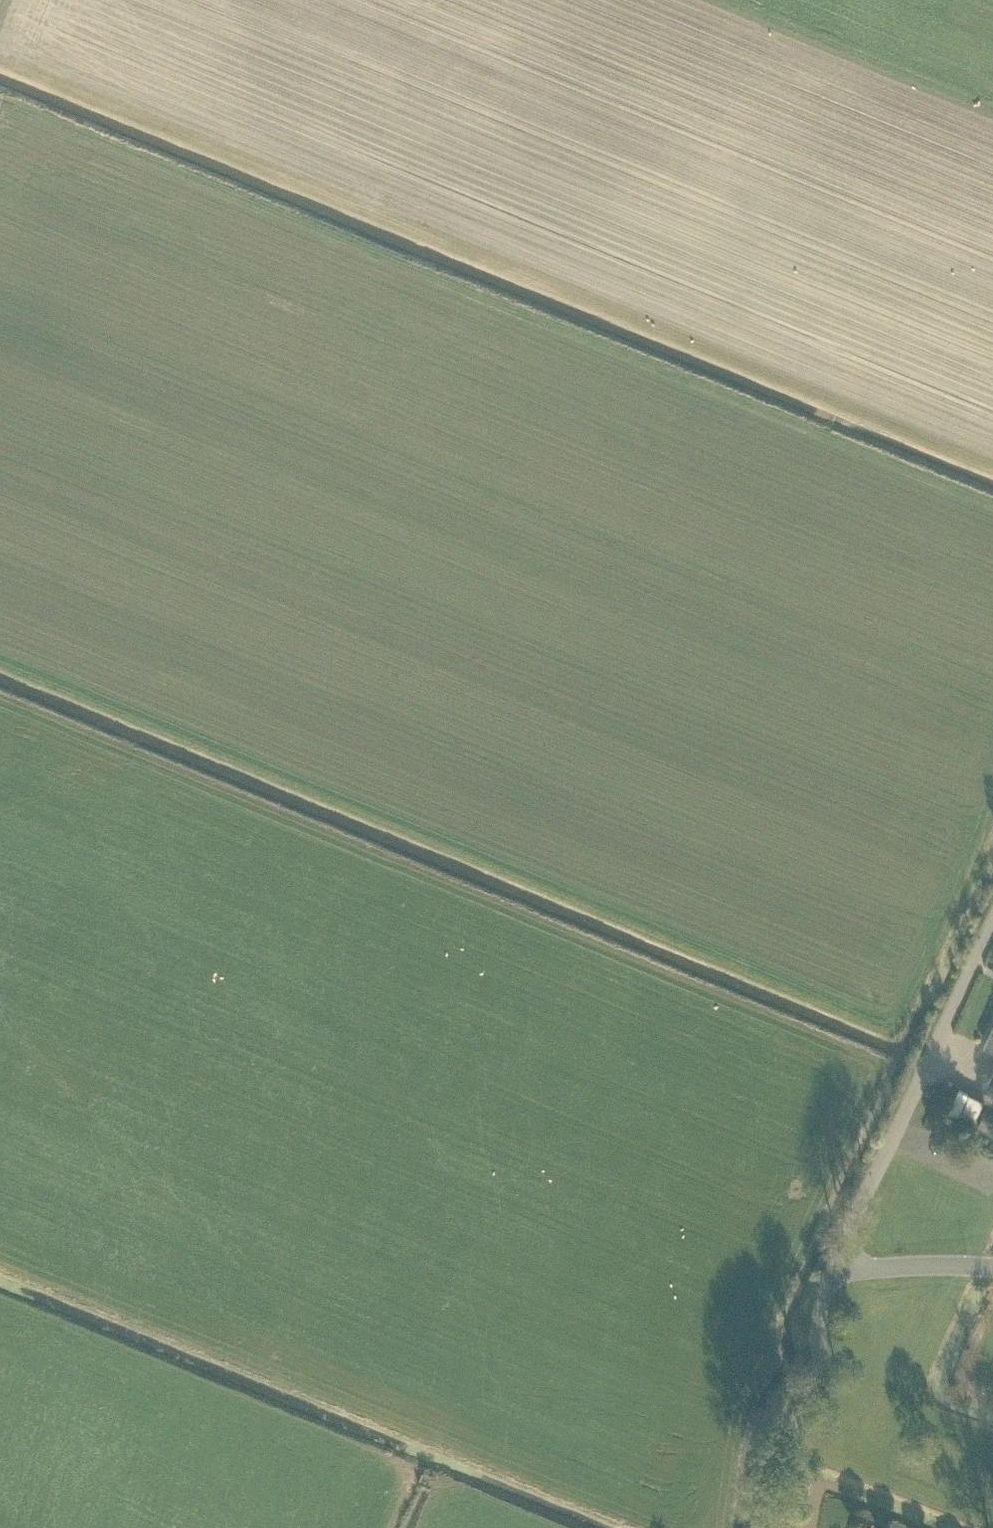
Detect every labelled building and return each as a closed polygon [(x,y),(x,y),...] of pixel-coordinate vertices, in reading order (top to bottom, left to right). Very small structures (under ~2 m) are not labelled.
[(984,1046),(992,1050),(992,1027),(984,1046)] [(969,1093),(960,1112),(975,1119),(984,1100),(969,1093)] [(982,1117),(978,1127),(992,1134),(992,1122),(982,1117)]
